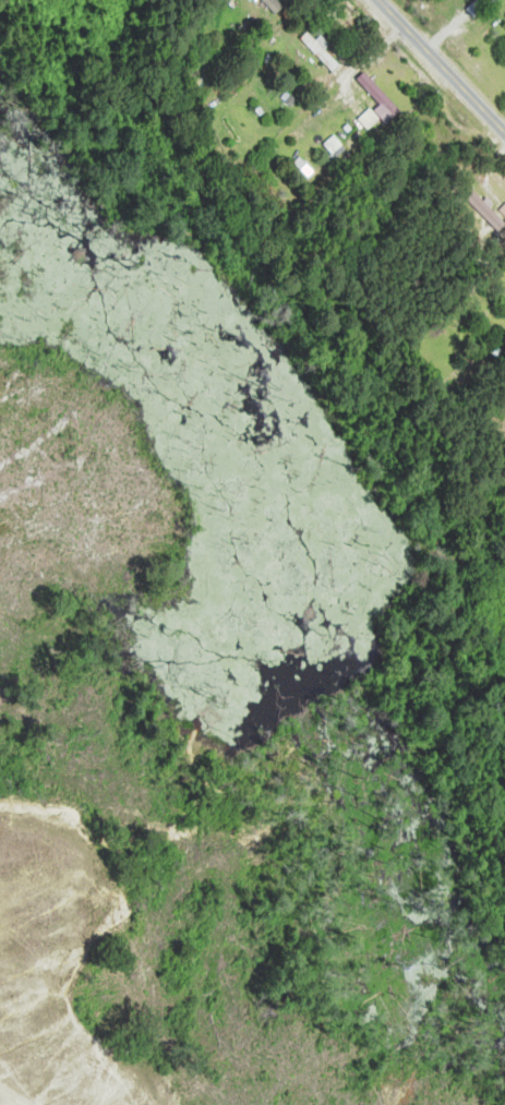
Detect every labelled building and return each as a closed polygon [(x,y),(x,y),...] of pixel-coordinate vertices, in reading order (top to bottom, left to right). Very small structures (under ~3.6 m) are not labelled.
[(276,13),(283,6),(277,0),(262,0),(276,13)] [(489,8),(499,0),(482,0),(489,8)] [(329,45),(320,37),(316,41),(307,32),(299,41),(332,72),(339,65),(324,50),(329,45)] [(378,104),(359,120),(370,134),(397,110),(365,72),(357,79),(378,104)] [(345,150),(334,135),(323,144),(334,159),(345,150)] [(495,233),(504,223),(474,191),(463,201),(495,233)]
